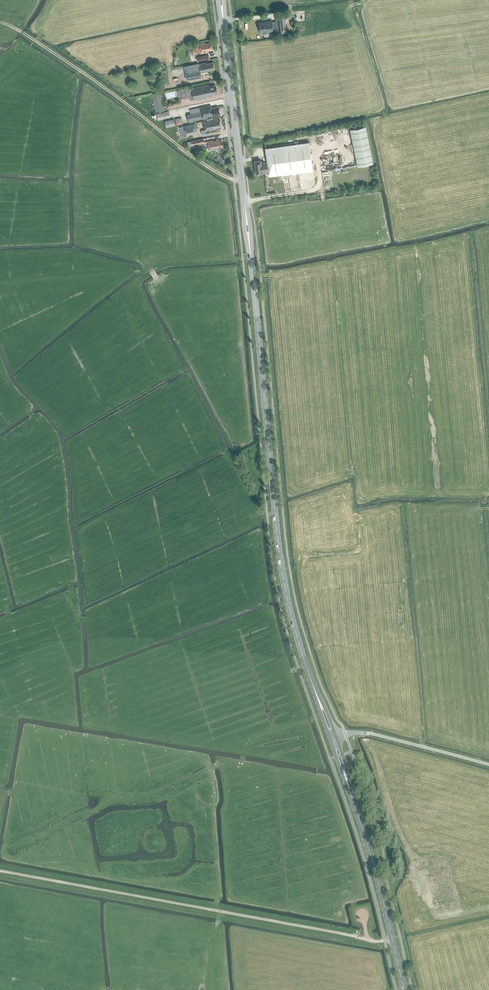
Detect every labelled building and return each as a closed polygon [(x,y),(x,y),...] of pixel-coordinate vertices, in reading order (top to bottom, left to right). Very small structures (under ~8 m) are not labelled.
[(272,21),(258,22),(260,33),(273,32),(273,31),(277,30),(277,33),(286,32),(284,16),(275,17),(276,22),(272,22),(272,21)] [(212,50),(211,42),(205,44),(204,42),(199,44),(194,45),(195,53),(201,52),(201,53),(207,52),(206,51),(212,50)] [(214,69),(213,62),(206,64),(206,63),(199,64),(199,63),(184,66),(186,79),(201,76),(201,73),(205,72),(205,71),(214,69)] [(180,90),(182,97),(182,98),(193,96),(193,100),(211,96),(211,95),(217,94),(215,85),(209,86),(209,85),(191,88),(189,89),(188,87),(180,88),(180,90)] [(165,109),(161,91),(152,93),(156,111),(165,109)] [(194,122),(193,120),(201,119),(201,118),(207,117),(207,120),(213,119),(212,117),(220,115),(218,107),(211,108),(211,105),(190,110),(190,113),(187,114),(188,121),(190,121),(190,123),(194,122)] [(170,117),(168,111),(156,114),(158,120),(170,117)] [(175,125),(174,119),(164,121),(166,127),(175,125)] [(217,120),(217,119),(203,122),(205,130),(201,130),(202,135),(206,134),(205,132),(221,128),(219,120),(217,120)] [(197,131),(195,123),(184,126),(179,127),(181,137),(186,136),(185,133),(197,131)] [(372,163),(365,129),(365,126),(350,129),(350,131),(357,166),(372,163)] [(213,141),(213,140),(207,141),(209,151),(218,149),(223,148),(221,140),(220,140),(219,139),(216,140),(213,141)] [(312,170),(308,142),(265,148),(267,162),(261,162),(261,160),(254,161),(256,174),(262,173),(268,172),(269,176),(312,170)]
